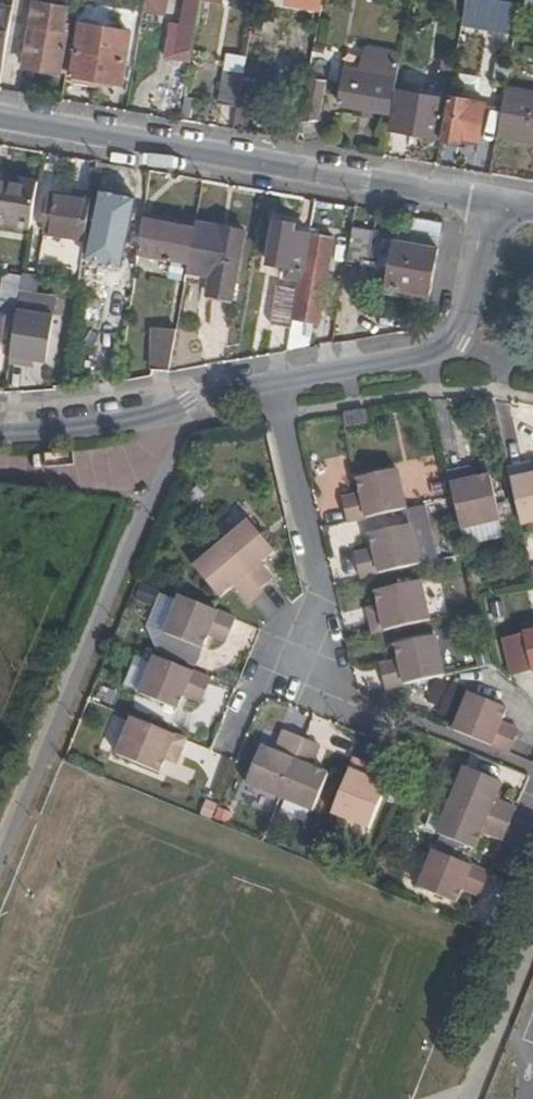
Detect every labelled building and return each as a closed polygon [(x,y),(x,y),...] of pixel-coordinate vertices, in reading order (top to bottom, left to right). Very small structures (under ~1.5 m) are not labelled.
[(143,10),(163,13),(165,0),(145,0),(143,10)] [(189,64),(193,41),(200,0),(184,0),(183,8),(179,26),(171,24),(166,54),(184,57),(184,63),(189,64)] [(515,3),(508,2),(500,0),(471,0),(470,5),(513,13),(515,3)] [(520,4),(520,6),(532,8),(532,0),(521,0),(520,4)] [(65,38),(67,33),(69,24),(64,23),(67,9),(34,3),(31,20),(30,27),(36,28),(33,50),(26,49),(23,66),(59,73),(65,38)] [(0,13),(0,27),(9,29),(11,15),(0,13)] [(3,63),(4,58),(9,29),(0,27),(0,62),(3,63)] [(30,27),(26,49),(33,50),(36,28),(30,27)] [(59,73),(66,74),(73,37),(73,34),(67,33),(65,38),(59,73)] [(125,55),(77,46),(72,75),(120,83),(125,55)] [(398,53),(371,47),(366,73),(347,69),(340,104),(388,113),(398,53)] [(454,68),(455,65),(442,63),(440,75),(453,78),(454,68)] [(219,103),(237,107),(239,97),(240,93),(241,83),(243,73),(225,70),(219,103)] [(302,121),(301,125),(320,128),(326,91),(328,82),(309,77),(302,121)] [(240,93),(250,95),(252,85),(241,83),(240,93)] [(509,87),(500,137),(532,143),(532,92),(509,87)] [(444,100),(399,91),(392,129),(437,137),(444,100)] [(237,107),(234,124),(245,127),(250,95),(240,93),(239,97),(237,107)] [(194,99),(186,97),(182,117),(191,119),(194,99)] [(445,125),(442,138),(461,141),(462,136),(479,139),(486,104),(449,97),(445,125)] [(37,182),(0,177),(0,223),(2,223),(30,227),(33,210),(37,182)] [(86,259),(120,266),(134,199),(100,191),(96,211),(86,259)] [(44,233),(84,240),(86,226),(90,200),(50,194),(44,233)] [(400,217),(397,234),(396,242),(437,249),(442,223),(400,217)] [(141,229),(138,252),(188,260),(190,249),(193,228),(142,219),(141,229)] [(295,225),(274,221),(267,262),(285,266),(301,268),(297,290),(277,286),(270,325),(291,329),(292,320),(317,324),(324,282),(332,239),(294,232),(295,225)] [(244,232),(194,223),(193,228),(190,249),(188,260),(186,269),(211,274),(209,284),(208,289),(233,293),(244,232)] [(350,242),(347,261),(366,264),(372,231),(353,227),(350,242)] [(372,231),(366,264),(388,268),(393,241),(396,242),(397,234),(372,231)] [(44,260),(71,264),(74,242),(47,238),(44,260)] [(10,274),(23,276),(24,266),(28,242),(17,240),(10,274)] [(393,241),(388,268),(384,291),(384,292),(384,296),(398,299),(399,295),(429,300),(438,249),(437,249),(396,242),(393,241)] [(119,272),(120,266),(86,259),(85,264),(119,272)] [(186,269),(184,279),(209,284),(211,274),(186,269)] [(3,272),(0,289),(0,301),(8,302),(18,304),(20,292),(23,276),(10,274),(3,272)] [(232,300),(233,293),(208,289),(207,295),(232,300)] [(57,297),(20,292),(18,304),(9,359),(46,363),(57,297)] [(146,360),(170,364),(175,331),(151,327),(146,360)] [(371,428),(368,411),(345,416),(349,432),(371,428)] [(512,474),(525,534),(532,533),(532,481),(530,482),(527,470),(512,474)] [(470,472),(456,476),(467,487),(473,485),(470,472)] [(349,526),(411,511),(402,475),(360,485),(363,500),(364,505),(345,509),(349,526)] [(456,476),(447,479),(452,501),(461,539),(504,528),(492,480),(473,485),(467,487),(456,476)] [(344,504),(345,509),(364,505),(363,500),(344,504)] [(252,527),(226,547),(265,594),(276,584),(265,570),(278,558),(252,527)] [(359,567),(363,582),(423,567),(414,530),(372,541),(376,555),(378,562),(359,567)] [(265,594),(226,547),(197,572),(224,603),(236,593),(252,611),(268,597),(265,594)] [(358,560),(359,567),(378,562),(376,555),(358,560)] [(370,620),(374,637),(434,622),(426,587),(377,598),(380,609),(382,617),(370,620)] [(218,633),(232,638),(238,624),(181,601),(167,638),(208,654),(213,641),(218,633)] [(382,617),(380,609),(368,613),(370,620),(382,617)] [(228,647),(232,638),(218,633),(213,641),(228,647)] [(526,639),(510,642),(520,684),(532,681),(532,670),(526,639)] [(389,693),(447,678),(438,642),(397,652),(401,667),(403,675),(386,678),(389,693)] [(182,714),(188,701),(191,693),(208,699),(214,684),(155,662),(142,698),(182,714)] [(403,675),(401,667),(384,671),(386,678),(403,675)] [(191,693),(188,701),(204,707),(208,699),(191,693)] [(457,732),(513,756),(520,740),(503,734),(506,727),(513,711),(471,694),(457,732)] [(166,779),(171,765),(174,758),(183,762),(191,743),(134,723),(119,760),(166,779)] [(503,734),(520,740),(522,735),(506,727),(503,734)] [(246,784),(280,797),(304,737),(287,729),(279,751),(263,744),(246,784)] [(304,737),(280,797),(312,811),(329,772),(311,765),(321,745),(304,737)] [(174,758),(171,765),(180,769),(183,762),(174,758)] [(375,770),(359,763),(335,820),(372,835),(390,789),(378,784),(370,781),(375,770)] [(370,781),(378,784),(382,773),(375,770),(370,781)] [(454,802),(515,827),(520,814),(499,805),(505,789),(465,773),(454,802)] [(440,837),(454,802),(442,797),(428,833),(440,837)] [(485,839),(506,848),(515,827),(454,802),(440,837),(439,839),(478,856),(485,839)] [(487,892),(494,876),(435,852),(421,890),(461,907),(467,895),(471,886),(487,892)] [(484,901),(487,892),(471,886),(467,895),(484,901)]
